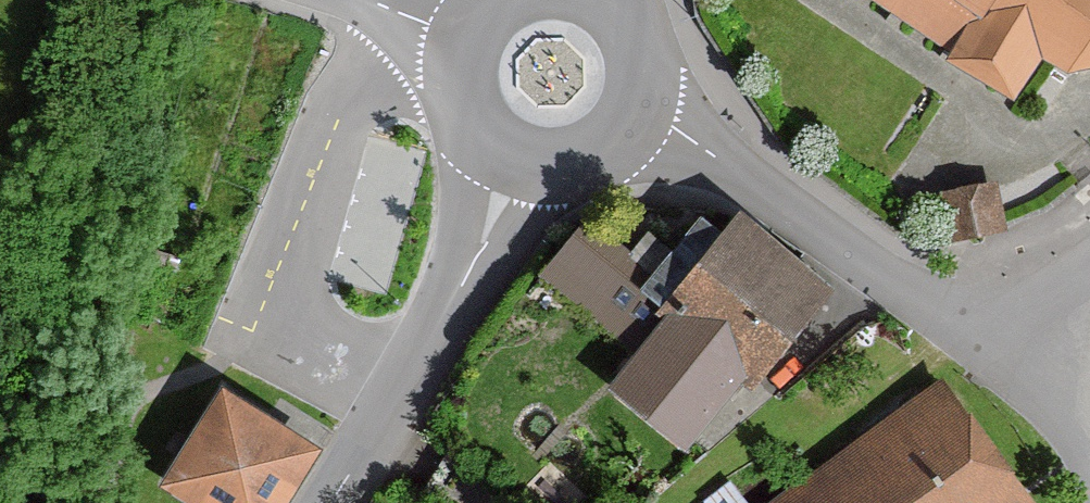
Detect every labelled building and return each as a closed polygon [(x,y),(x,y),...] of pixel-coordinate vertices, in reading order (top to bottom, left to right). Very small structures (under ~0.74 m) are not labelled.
[(1015,96),(1042,56),(1073,69),(1089,65),(1089,0),(876,0),(954,51),(951,59),(1015,96)] [(968,165),(926,180),(942,224),(984,209),(968,165)] [(536,282),(618,339),(671,262),(590,206),(536,282)] [(741,388),(750,395),(836,292),(736,210),(652,311),(663,319),(606,388),(686,454),(741,388)] [(211,382),(147,473),(190,502),(265,502),(304,448),(211,382)] [(947,382),(787,502),(1040,502),(947,382)]
